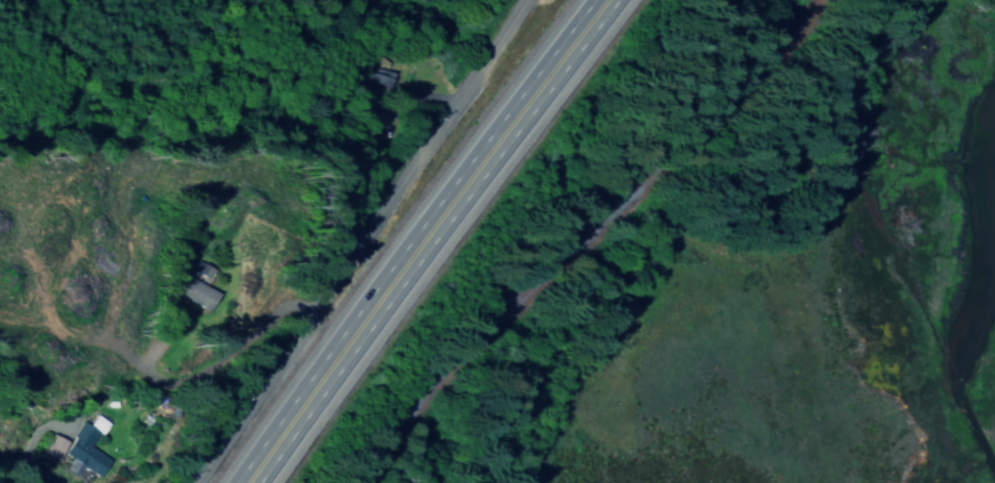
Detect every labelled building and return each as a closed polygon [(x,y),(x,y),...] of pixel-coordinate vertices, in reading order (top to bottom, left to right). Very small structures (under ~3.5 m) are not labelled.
[(379,110),(390,74),(369,67),(359,100),(369,103),(368,107),(379,110)] [(215,270),(201,262),(194,274),(207,282),(215,270)] [(172,293),(208,309),(216,290),(180,274),(172,293)] [(105,423),(92,415),(85,427),(98,435),(105,423)] [(85,448),(94,433),(78,423),(58,454),(66,460),(59,471),(71,479),(77,469),(92,479),(104,460),(85,448)] [(54,462),(63,442),(48,435),(38,455),(54,462)]
